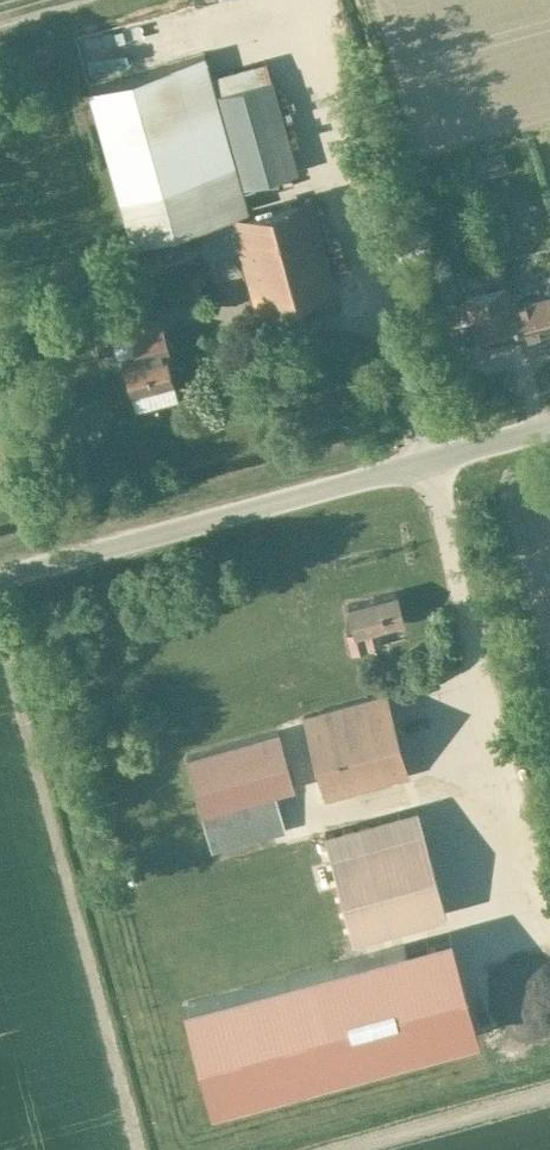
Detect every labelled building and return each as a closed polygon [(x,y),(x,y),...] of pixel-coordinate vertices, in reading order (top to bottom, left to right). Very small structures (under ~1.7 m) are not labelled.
[(133,243),(249,210),(242,187),(298,172),(272,79),(216,94),(205,54),(90,86),(133,243)] [(447,166),(454,184),(473,176),(466,159),(447,166)] [(311,197),(232,219),(256,309),(336,288),(311,197)] [(447,252),(433,256),(439,279),(453,275),(447,252)] [(409,273),(408,261),(400,262),(402,274),(409,273)] [(519,337),(511,306),(510,306),(505,284),(465,295),(471,317),(470,317),(479,348),(519,337)] [(519,337),(549,329),(549,296),(511,306),(519,337)] [(133,397),(174,386),(165,352),(170,351),(162,322),(130,330),(137,357),(124,361),(133,397)] [(115,328),(119,352),(129,351),(126,327),(115,328)] [(383,646),(378,627),(404,620),(397,593),(347,606),(353,632),(347,634),(352,654),(383,646)] [(385,694),(303,716),(325,798),(407,775),(385,694)] [(253,739),(185,757),(211,852),(285,832),(275,794),(295,789),(279,731),(253,739)] [(417,808),(324,833),(352,938),(446,912),(417,808)] [(468,859),(479,901),(496,896),(485,854),(468,859)] [(433,1048),(405,946),(189,1005),(217,1108),(433,1048)]
